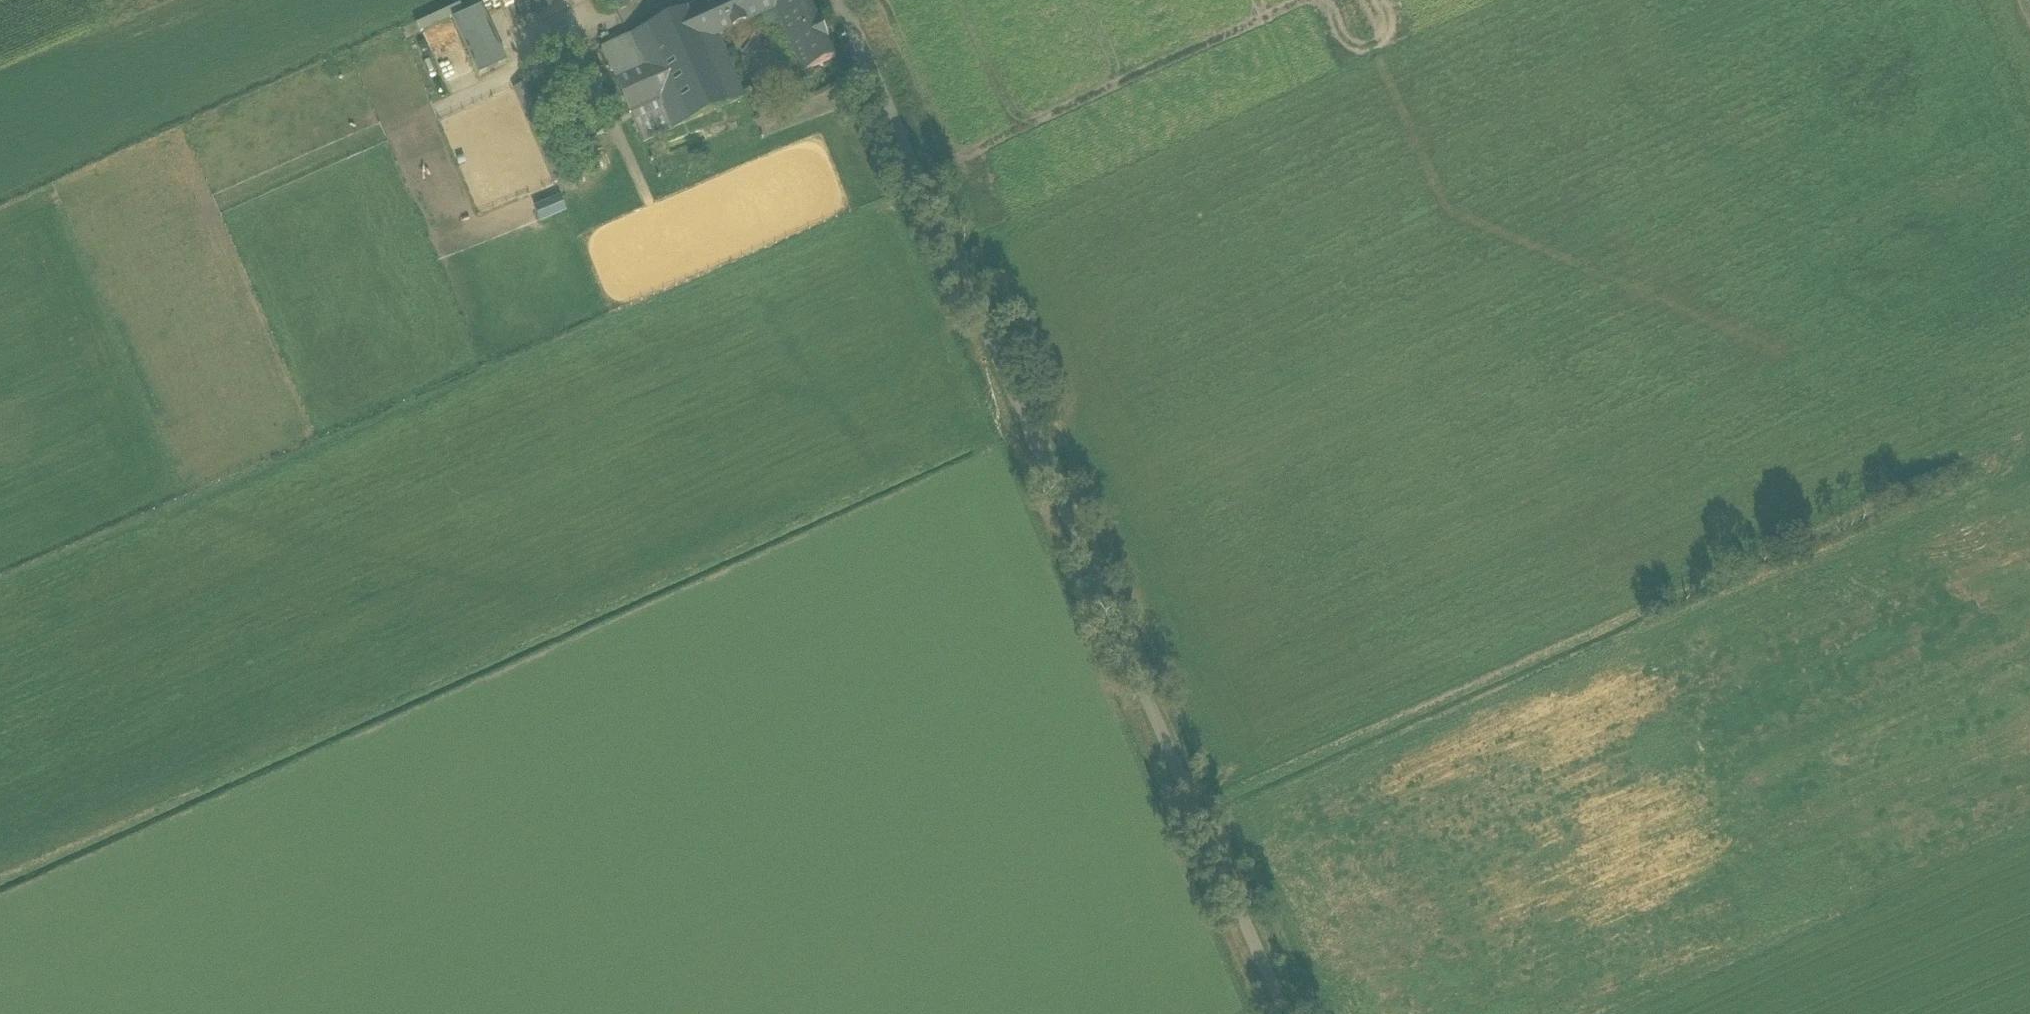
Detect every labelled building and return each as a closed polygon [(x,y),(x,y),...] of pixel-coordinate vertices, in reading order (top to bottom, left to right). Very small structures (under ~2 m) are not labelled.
[(449,8),(453,17),(478,6),(475,0),(468,0),(449,8)] [(521,20),(565,0),(512,0),(521,20)] [(601,50),(643,144),(745,99),(717,37),(775,11),(770,0),(711,0),(601,50)] [(775,11),(802,73),(834,59),(808,0),(770,0),(775,11)] [(476,75),(506,62),(481,6),(451,20),(476,75)] [(420,32),(452,18),(448,9),(416,22),(420,32)] [(572,174),(533,82),(513,90),(553,183),(572,174)] [(539,222),(566,212),(559,194),(532,204),(539,222)]
